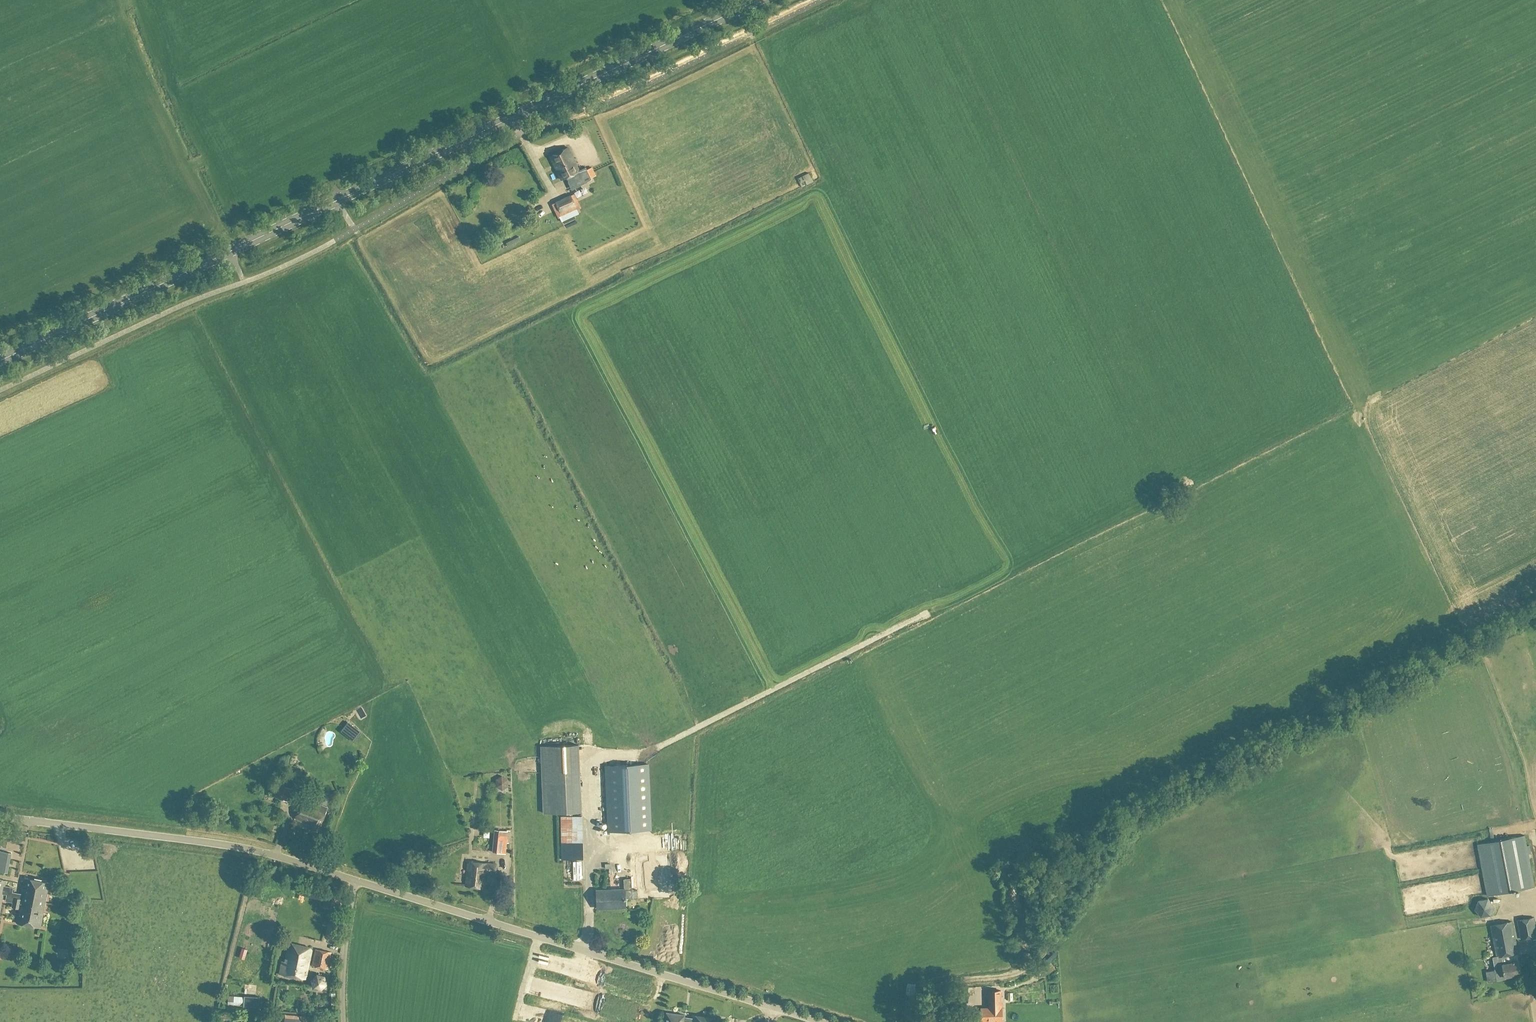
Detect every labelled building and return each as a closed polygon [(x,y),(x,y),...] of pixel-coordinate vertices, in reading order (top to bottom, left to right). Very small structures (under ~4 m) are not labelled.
[(579,170),(568,147),(550,155),(561,179),(566,176),(572,188),(591,179),(585,167),(579,170)] [(809,172),(798,178),(802,187),(813,181),(809,172)] [(560,212),(576,205),(571,194),(555,201),(560,212)] [(519,236),(506,243),(508,246),(521,240),(519,236)] [(540,746),(543,813),(582,811),(579,744),(540,746)] [(651,829),(648,764),(605,766),(608,831),(651,829)] [(508,778),(502,775),(496,778),(496,785),(502,789),(508,785),(508,778)] [(297,778),(292,789),(299,792),(303,781),(297,778)] [(274,796),(287,801),(293,789),(279,783),(274,796)] [(317,830),(326,811),(328,806),(303,796),(301,802),(295,818),(311,824),(309,827),(317,830)] [(583,859),(583,816),(561,816),(562,859),(583,859)] [(505,853),(506,838),(510,839),(511,830),(507,830),(507,831),(496,830),(493,851),(505,853)] [(1534,886),(1525,835),(1477,844),(1487,895),(1534,886)] [(8,872),(12,852),(0,850),(0,871),(8,872)] [(652,857),(631,858),(632,879),(624,879),(624,889),(596,890),(597,908),(625,907),(625,898),(631,898),(631,899),(654,897),(652,857)] [(484,878),(484,873),(495,874),(496,864),(468,861),(466,886),(484,888),(485,878),(484,878)] [(41,928),(49,883),(49,882),(25,878),(22,895),(15,893),(14,897),(12,907),(19,908),(17,923),(41,928)] [(5,890),(8,890),(9,887),(5,886),(7,880),(0,879),(0,914),(5,890)] [(301,885),(299,894),(310,896),(312,888),(301,885)] [(1488,898),(1479,900),(1475,909),(1481,917),(1491,915),(1495,906),(1488,898)] [(1534,917),(1518,920),(1521,939),(1535,936),(1535,928),(1534,917)] [(1516,953),(1518,952),(1512,921),(1491,925),(1497,956),(1492,956),(1494,963),(1491,963),(1493,969),(1495,969),(1497,980),(1506,978),(1505,976),(1521,973),(1519,960),(1518,960),(1516,953)] [(306,979),(312,949),(289,944),(286,962),(283,961),(280,974),(306,979)] [(328,968),(332,951),(316,949),(313,965),(328,968)] [(1485,971),(1486,982),(1495,981),(1494,970),(1485,971)] [(313,988),(322,990),(328,984),(325,975),(317,973),(311,979),(313,988)] [(1001,990),(987,990),(987,997),(989,997),(989,1008),(981,1008),(981,1021),(989,1021),(1002,1020),(1002,1008),(1001,1008),(1001,990)] [(953,1014),(961,1013),(958,996),(950,997),(953,1014)] [(715,1018),(692,1015),(692,1017),(684,1016),(684,1014),(666,1011),(665,1021),(715,1021),(715,1018)]
